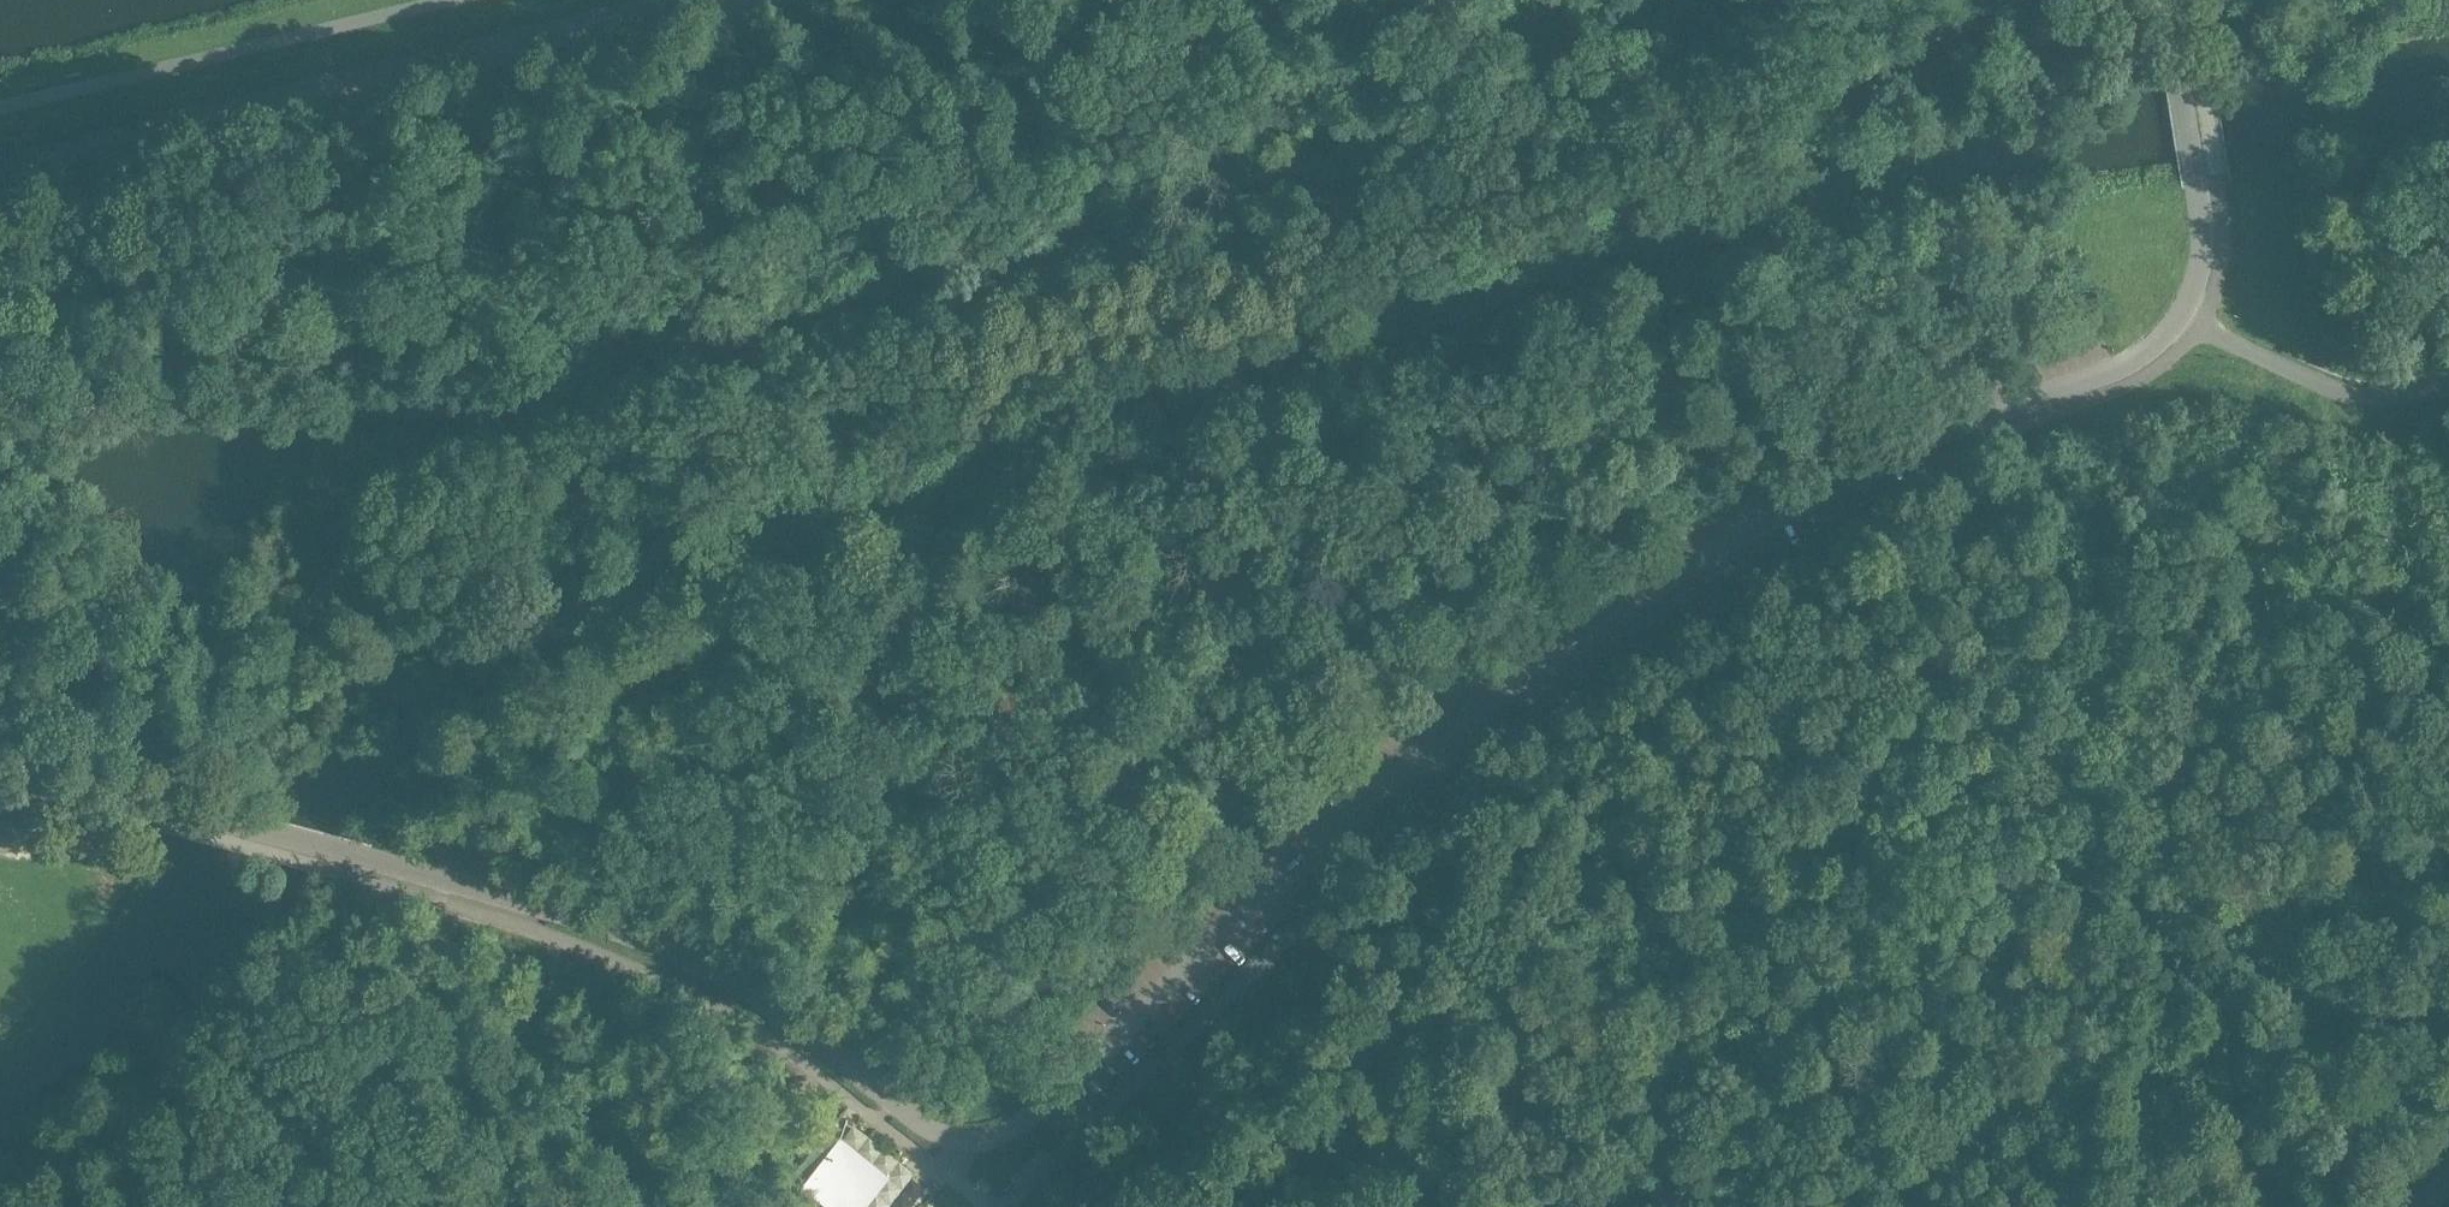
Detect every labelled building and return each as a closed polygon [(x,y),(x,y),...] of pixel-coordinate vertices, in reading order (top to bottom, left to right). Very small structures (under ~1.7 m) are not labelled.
[(884,1177),(842,1144),(809,1185),(837,1206),(860,1206),(884,1177)]
